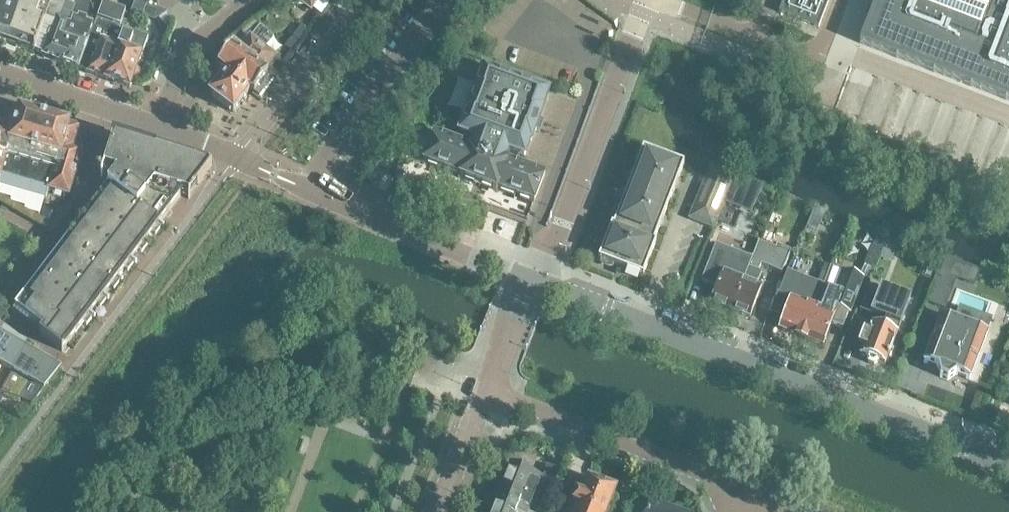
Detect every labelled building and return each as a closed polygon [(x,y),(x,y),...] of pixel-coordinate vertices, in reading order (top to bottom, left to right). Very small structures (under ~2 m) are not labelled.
[(27,0),(0,0),(0,42),(10,45),(27,0)] [(45,22),(53,0),(27,0),(10,45),(34,54),(45,22)] [(102,5),(105,0),(53,0),(45,22),(54,25),(43,58),(78,70),(79,69),(80,70),(102,5)] [(302,4),(311,11),(319,0),(298,0),(297,1),(302,4)] [(829,0),(785,0),(780,12),(818,27),(829,0)] [(860,43),(1008,101),(1008,0),(991,0),(975,42),(928,24),(933,11),(920,6),(922,0),(877,0),(860,43)] [(135,2),(131,13),(142,17),(146,6),(135,2)] [(126,14),(102,5),(80,70),(106,79),(105,80),(106,80),(117,47),(118,47),(125,30),(127,24),(122,22),(126,14)] [(148,38),(125,30),(118,47),(117,47),(106,80),(130,89),(148,38)] [(232,49),(211,76),(220,83),(210,96),(233,114),(250,92),(254,95),(254,94),(260,98),(273,81),(268,77),(268,76),(264,73),(275,58),(250,39),(239,54),(232,49)] [(495,82),(482,117),(471,147),(434,133),(423,162),(460,176),(459,177),(497,191),(497,190),(534,203),(545,174),(499,157),(503,145),(505,146),(511,130),(518,133),(524,118),(538,123),(545,103),(532,98),(532,96),(495,82)] [(9,108),(3,128),(0,127),(0,174),(49,189),(49,190),(69,196),(82,151),(73,149),(79,128),(69,126),(70,124),(19,109),(19,111),(9,108)] [(40,335),(62,352),(77,332),(75,330),(82,322),(86,326),(93,318),(94,319),(95,317),(89,312),(95,304),(100,308),(107,299),(108,301),(109,299),(103,294),(109,286),(114,290),(120,281),(122,282),(123,281),(117,276),(123,268),(128,272),(134,263),(136,264),(137,263),(130,258),(137,250),(142,253),(148,245),(149,246),(151,245),(144,240),(150,231),(155,235),(162,227),(163,228),(164,226),(160,223),(182,195),(188,200),(212,169),(114,138),(104,170),(97,168),(98,170),(99,173),(100,175),(102,177),(104,179),(106,180),(108,182),(110,183),(15,308),(44,330),(40,335)] [(669,203),(684,165),(643,149),(628,187),(669,203)] [(689,219),(713,229),(735,175),(711,165),(689,219)] [(749,179),(736,208),(749,214),(766,221),(778,195),(761,188),(763,184),(749,179)] [(654,241),(663,219),(669,203),(628,187),(613,225),(611,225),(656,243),(656,242),(654,241)] [(518,240),(526,222),(496,209),(488,227),(518,240)] [(656,243),(611,225),(598,259),(643,277),(656,243)] [(752,259),(750,258),(730,310),(750,318),(752,310),(761,288),(754,285),(759,272),(759,273),(762,267),(781,275),(790,253),(775,247),(775,249),(758,241),(757,242),(758,242),(752,259)] [(877,242),(868,265),(874,267),(882,244),(877,242)] [(730,310),(750,258),(716,245),(702,282),(717,288),(711,303),(730,310)] [(813,251),(801,246),(792,265),(780,290),(792,295),(804,270),(813,251)] [(943,258),(928,295),(944,302),(958,264),(943,258)] [(801,339),(821,286),(813,283),(804,304),(792,299),(782,322),(780,330),(796,336),(795,337),(801,339)] [(823,346),(828,331),(831,325),(843,330),(849,314),(851,315),(861,289),(846,283),(842,293),(830,289),(821,286),(801,339),(807,341),(807,340),(823,346)] [(880,290),(869,286),(857,313),(869,318),(880,290)] [(955,375),(969,380),(986,334),(942,318),(924,363),(938,369),(940,378),(948,381),(955,375)] [(879,363),(885,366),(886,366),(900,330),(873,320),(868,332),(864,331),(858,345),(863,347),(860,356),(866,358),(868,364),(874,366),(879,363)] [(0,335),(0,394),(12,372),(13,372),(26,350),(0,335)] [(26,350),(13,372),(12,372),(0,394),(32,405),(60,369),(26,350)] [(553,489),(560,471),(548,466),(543,479),(511,466),(505,482),(502,481),(498,491),(501,492),(497,501),(524,511),(534,511),(544,486),(553,489)] [(558,511),(607,511),(615,490),(589,480),(582,496),(577,494),(575,497),(565,493),(558,511)] [(497,501),(494,511),(491,510),(490,511),(524,511),(497,501)] [(638,502),(634,511),(672,511),(663,508),(664,506),(655,503),(654,505),(651,504),(650,507),(638,502)]
